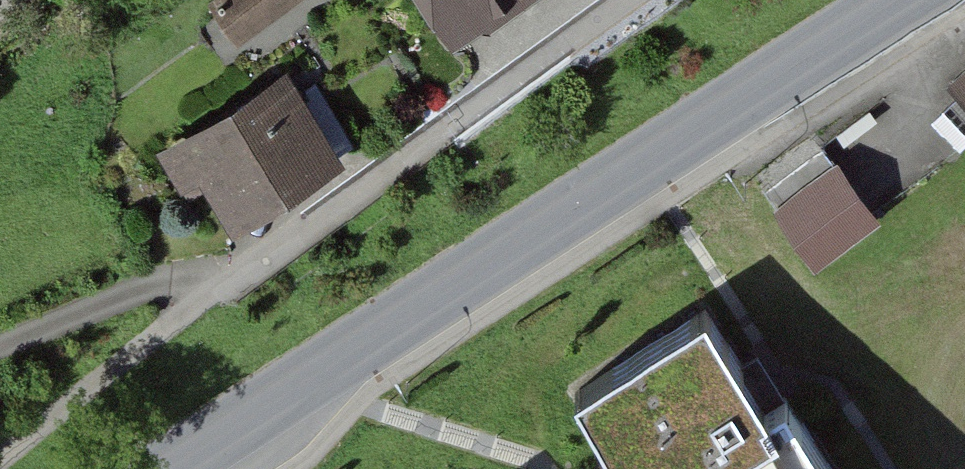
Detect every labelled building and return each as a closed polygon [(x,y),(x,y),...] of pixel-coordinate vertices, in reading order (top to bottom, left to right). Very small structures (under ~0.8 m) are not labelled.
[(211,9),(238,47),(303,0),(224,0),(211,9)] [(449,48),(519,0),(416,0),(449,48)] [(281,75),(161,148),(216,238),(336,165),(281,75)] [(947,91),(964,111),(964,75),(947,91)] [(769,208),(805,257),(865,214),(828,164),(769,208)] [(564,390),(612,463),(637,446),(652,468),(663,468),(697,446),(712,468),(824,468),(774,394),(759,404),(693,305),(564,390)]
